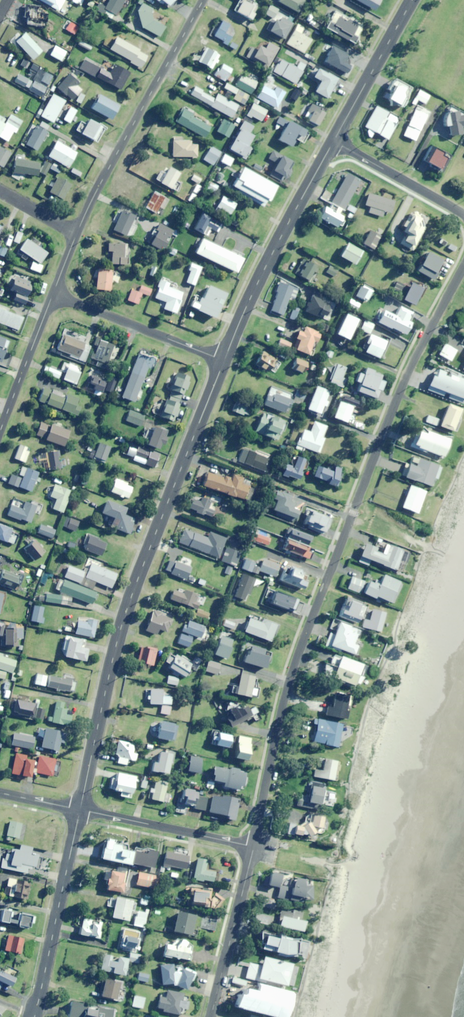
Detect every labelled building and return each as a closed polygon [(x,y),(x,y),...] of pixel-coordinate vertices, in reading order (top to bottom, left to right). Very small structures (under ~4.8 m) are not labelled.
[(59,11),(65,0),(39,0),(59,11)] [(125,0),(109,0),(105,7),(99,3),(95,10),(113,20),(125,0)] [(259,4),(253,0),(238,0),(232,11),(250,20),(259,4)] [(302,0),(277,0),(277,1),(296,13),(303,0),(302,0)] [(373,10),(379,0),(355,0),(373,10)] [(153,18),(151,14),(153,9),(142,3),(137,12),(141,27),(159,37),(165,25),(153,18)] [(284,40),(295,19),(270,5),(265,15),(272,18),(266,30),(284,40)] [(39,11),(40,8),(25,6),(23,18),(26,18),(25,25),(46,28),(48,12),(39,11)] [(334,10),(324,28),(352,43),(356,37),(355,36),(361,25),(356,22),(357,21),(348,16),(347,18),(334,10)] [(229,41),(236,29),(218,19),(210,35),(223,41),(222,43),(235,50),(237,45),(229,41)] [(74,34),(78,27),(70,23),(66,30),(74,34)] [(303,27),(296,24),(286,43),(303,53),(310,39),(299,33),(303,27)] [(33,60),(42,51),(25,33),(16,42),(33,60)] [(138,51),(139,50),(117,37),(110,49),(130,61),(129,62),(140,69),(147,56),(138,51)] [(269,42),(267,46),(261,42),(257,49),(252,46),(247,55),(268,67),(279,47),(269,42)] [(61,61),(66,52),(55,46),(50,56),(61,61)] [(348,58),(350,55),(332,46),(324,62),(345,73),(352,60),(348,58)] [(211,69),(219,55),(206,48),(198,62),(211,69)] [(94,66),(96,63),(82,55),(77,65),(81,66),(79,69),(122,91),(131,73),(114,64),(109,73),(94,66)] [(43,71),(44,70),(27,61),(23,69),(35,75),(33,80),(34,81),(32,85),(29,83),(30,80),(19,74),(14,82),(42,97),(53,76),(43,71)] [(302,73),(306,65),(299,61),(295,70),(302,73)] [(228,76),(232,70),(223,64),(217,73),(231,81),(232,78),(228,76)] [(282,78),(287,70),(281,67),(276,74),(282,78)] [(336,78),(316,68),(312,77),(319,81),(313,91),(325,98),(336,78)] [(77,87),(80,83),(69,74),(57,88),(72,101),(81,90),(77,87)] [(250,95),(256,85),(241,76),(235,86),(250,95)] [(405,99),(403,98),(409,88),(393,78),(387,90),(390,92),(386,99),(390,107),(394,105),(398,107),(398,106),(401,107),(403,106),(405,104),(406,102),(405,99)] [(244,105),(249,96),(226,84),(224,88),(235,95),(233,99),(244,105)] [(276,88),(274,92),(263,86),(256,98),(276,109),(285,93),(276,88)] [(218,94),(215,99),(194,88),(190,95),(231,118),(238,106),(218,94)] [(295,101),(300,92),(295,89),(290,98),(295,101)] [(423,111),(431,96),(419,90),(412,105),(423,111)] [(81,104),(85,96),(80,93),(76,101),(81,104)] [(53,123),(65,101),(53,94),(44,111),(40,109),(37,114),(53,123)] [(110,120),(118,106),(98,95),(90,109),(110,120)] [(251,103),(253,104),(246,116),(251,119),(252,117),(261,122),(267,111),(257,106),(259,102),(253,99),(251,103)] [(317,126),(325,112),(311,104),(307,112),(310,114),(307,120),(317,126)] [(388,140),(399,119),(376,106),(365,127),(388,140)] [(70,124),(77,111),(70,107),(63,120),(70,124)] [(193,117),(194,115),(183,108),(175,122),(204,138),(210,127),(193,117)] [(415,141),(427,115),(415,110),(403,136),(415,141)] [(458,111),(445,114),(445,115),(444,120),(444,126),(444,127),(448,126),(450,136),(462,134),(461,127),(463,126),(463,114),(459,115),(458,111)] [(7,142),(13,132),(16,133),(22,122),(10,115),(4,125),(2,123),(5,119),(0,116),(0,138),(7,142)] [(303,144),(309,132),(279,116),(275,124),(284,128),(278,140),(290,147),(294,139),(303,144)] [(95,142),(103,128),(88,120),(85,126),(80,122),(75,131),(95,142)] [(228,138),(234,126),(223,120),(217,132),(228,138)] [(37,151),(50,126),(42,122),(39,127),(36,126),(26,145),(37,151)] [(248,134),(253,127),(244,122),(228,150),(245,159),(251,149),(246,146),(252,136),(248,134)] [(181,141),(182,138),(173,137),(172,157),(197,158),(198,145),(191,145),(191,141),(181,141)] [(68,168),(77,153),(56,141),(47,157),(68,168)] [(11,153),(0,147),(0,166),(3,168),(11,153)] [(214,166),(221,152),(211,147),(204,160),(214,166)] [(440,154),(442,152),(434,147),(426,162),(439,170),(446,157),(440,154)] [(288,179),(296,163),(273,151),(268,159),(276,164),(270,176),(281,182),(284,177),(288,179)] [(230,167),(234,159),(224,155),(220,162),(230,167)] [(47,176),(48,174),(52,164),(44,160),(42,165),(16,159),(13,174),(37,176),(39,172),(47,176)] [(261,171),(263,166),(256,162),(253,167),(261,171)] [(53,163),(52,164),(48,174),(55,178),(58,170),(56,169),(58,165),(53,163)] [(170,189),(179,174),(168,168),(165,174),(160,171),(154,180),(170,189)] [(277,187),(243,168),(232,187),(239,191),(238,193),(263,208),(267,200),(269,201),(277,187)] [(344,210),(360,180),(348,173),(331,203),(344,210)] [(198,184),(201,179),(194,175),(191,180),(198,184)] [(63,200),(71,184),(57,177),(49,193),(63,200)] [(213,193),(218,186),(209,181),(205,188),(213,193)] [(195,198),(201,189),(197,186),(191,196),(195,198)] [(164,209),(169,200),(154,192),(145,208),(156,214),(160,207),(164,209)] [(390,213),(394,201),(368,194),(365,205),(370,207),(368,213),(382,217),(384,211),(390,213)] [(229,215),(236,204),(223,196),(217,207),(229,215)] [(342,217),(338,215),(341,210),(331,204),(328,209),(324,207),(318,217),(336,228),(338,225),(341,227),(344,222),(341,220),(342,217)] [(398,244),(413,252),(425,228),(418,213),(412,210),(407,221),(405,220),(401,227),(404,228),(401,233),(404,234),(398,244)] [(135,217),(122,211),(113,230),(126,236),(135,217)] [(216,232),(221,223),(203,214),(194,230),(206,236),(210,229),(216,232)] [(162,252),(171,235),(173,231),(160,224),(149,245),(162,252)] [(373,250),(381,237),(371,231),(363,244),(373,250)] [(19,244),(23,234),(18,232),(14,241),(19,244)] [(33,239),(31,243),(26,240),(19,250),(40,264),(47,253),(40,249),(43,246),(33,239)] [(236,274),(243,259),(202,239),(195,253),(236,274)] [(123,258),(124,244),(108,243),(108,252),(111,252),(110,264),(127,265),(127,258),(123,258)] [(354,265),(362,252),(347,244),(339,257),(354,265)] [(431,280),(442,260),(427,252),(416,271),(431,280)] [(308,281),(317,266),(303,258),(295,274),(308,281)] [(40,273),(43,267),(33,263),(30,269),(40,273)] [(195,285),(201,267),(191,263),(188,270),(190,270),(186,282),(195,285)] [(334,277),(338,271),(330,266),(327,273),(334,277)] [(98,270),(95,289),(110,291),(113,272),(98,270)] [(25,297),(31,282),(15,276),(9,291),(15,293),(13,300),(20,303),(23,296),(25,297)] [(169,288),(171,282),(162,279),(155,299),(166,302),(164,310),(176,314),(183,293),(169,288)] [(386,296),(396,301),(404,285),(396,281),(391,290),(389,289),(386,296)] [(283,315),(293,287),(279,282),(276,292),(278,293),(271,311),(283,315)] [(365,302),(373,288),(363,282),(356,296),(365,302)] [(414,306),(423,290),(411,283),(402,300),(414,306)] [(148,296),(151,289),(141,286),(139,293),(132,290),(128,301),(138,305),(142,294),(148,296)] [(213,318),(225,294),(208,286),(201,299),(195,296),(190,307),(213,318)] [(312,296),(309,302),(307,301),(305,306),(307,307),(305,312),(317,317),(318,314),(325,317),(330,305),(323,302),(323,301),(312,296)] [(356,311),(360,304),(350,299),(347,305),(356,311)] [(9,309),(0,305),(0,324),(18,331),(23,318),(8,312),(9,309)] [(295,321),(300,309),(294,306),(289,319),(295,321)] [(402,333),(411,312),(399,306),(394,317),(382,312),(377,322),(402,333)] [(348,341),(359,320),(346,314),(336,334),(348,341)] [(369,334),(373,325),(364,321),(360,330),(369,334)] [(316,342),(320,333),(304,327),(302,333),(297,332),(295,339),(296,340),(293,349),(308,355),(313,341),(316,342)] [(378,359),(385,342),(369,334),(365,344),(367,345),(364,352),(378,359)] [(82,351),(84,343),(62,335),(57,350),(70,355),(69,356),(84,362),(88,353),(82,351)] [(101,340),(102,337),(97,335),(88,358),(97,361),(95,366),(104,369),(114,345),(101,340)] [(288,352),(292,344),(281,339),(277,347),(288,352)] [(452,362),(458,351),(445,344),(439,355),(452,362)] [(276,373),(282,363),(263,352),(255,365),(268,373),(270,370),(276,373)] [(151,368),(155,359),(147,356),(146,358),(138,355),(122,398),(135,403),(148,367),(151,368)] [(307,368),(309,364),(296,358),(292,369),(301,373),(303,367),(307,368)] [(76,371),(78,367),(64,361),(60,371),(65,374),(63,380),(75,385),(80,373),(76,371)] [(342,378),(346,368),(334,364),(329,379),(331,380),(330,383),(342,388),(346,379),(342,378)] [(59,379),(61,373),(49,368),(46,374),(59,379)] [(379,373),(370,370),(369,373),(364,371),(362,376),(357,374),(355,379),(360,381),(357,390),(370,395),(375,380),(376,381),(379,373)] [(445,372),(438,370),(435,377),(432,376),(427,390),(444,397),(445,393),(450,394),(448,398),(461,403),(463,399),(463,400),(463,380),(449,374),(448,378),(444,376),(445,372)] [(169,390),(171,390),(169,396),(180,400),(182,395),(183,395),(190,378),(176,373),(169,390)] [(109,393),(113,384),(91,375),(86,387),(102,393),(103,390),(109,393)] [(324,401),(328,391),(315,386),(306,409),(319,414),(323,406),(325,407),(327,402),(324,401)] [(285,414),(287,410),(289,411),(291,406),(300,409),(307,392),(298,389),(295,397),(271,387),(264,405),(285,414)] [(81,406),(76,404),(78,399),(53,389),(52,391),(44,388),(39,402),(77,416),(81,406)] [(173,422),(181,401),(170,397),(168,401),(166,400),(160,417),(173,422)] [(351,414),(355,404),(341,398),(333,418),(352,425),(356,416),(351,414)] [(249,417),(252,408),(236,402),(233,412),(249,417)] [(453,432),(461,409),(448,404),(440,427),(453,432)] [(140,427),(144,416),(130,411),(126,421),(140,427)] [(263,413),(255,432),(276,441),(279,432),(282,433),(286,423),(263,413)] [(438,427),(440,420),(429,416),(426,422),(438,427)] [(323,438),(327,427),(314,422),(310,432),(304,430),(301,438),(300,438),(297,445),(319,454),(325,439),(323,438)] [(51,424),(50,426),(41,423),(36,436),(64,447),(70,432),(51,424)] [(409,447),(426,454),(427,451),(443,458),(450,440),(428,431),(429,429),(422,426),(414,444),(411,442),(409,447)] [(163,446),(166,438),(163,437),(165,432),(153,427),(146,445),(158,449),(160,445),(163,446)] [(105,464),(111,448),(100,443),(94,459),(105,464)] [(26,451),(27,448),(20,445),(14,459),(25,463),(29,452),(26,451)] [(154,468),(159,455),(138,447),(133,461),(154,468)] [(257,451),(256,452),(244,447),(238,462),(266,473),(271,461),(269,460),(270,456),(257,451)] [(49,470),(61,469),(58,451),(47,452),(49,470)] [(431,487),(438,465),(412,456),(409,464),(406,463),(402,476),(431,487)] [(298,480),(305,460),(296,457),(293,467),(285,465),(281,475),(298,480)] [(92,473),(95,464),(85,460),(82,469),(92,473)] [(335,467),(334,471),(318,464),(313,477),(327,482),(326,484),(336,488),(339,481),(337,480),(341,469),(335,467)] [(31,492),(38,473),(22,467),(19,475),(23,477),(22,479),(11,475),(8,484),(31,492)] [(232,475),(230,481),(206,473),(202,486),(243,500),(248,485),(240,483),(242,479),(232,475)] [(80,485),(83,478),(76,475),(73,482),(80,485)] [(116,479),(111,492),(120,496),(119,498),(122,499),(123,497),(128,499),(133,486),(116,479)] [(63,513),(70,493),(71,491),(54,485),(50,497),(56,499),(52,509),(63,513)] [(72,486),(71,491),(70,493),(76,495),(79,489),(72,486)] [(417,514),(426,492),(410,486),(401,508),(417,514)] [(271,511),(276,513),(275,516),(291,522),(292,520),(294,521),(298,510),(291,507),(293,503),(290,502),(293,496),(275,488),(271,497),(276,499),(271,511)] [(196,511),(196,513),(203,515),(204,514),(212,517),(214,511),(208,509),(211,501),(202,498),(200,502),(193,500),(189,509),(196,511)] [(25,502),(24,505),(13,500),(7,516),(20,521),(21,519),(30,523),(37,507),(25,502)] [(124,516),(126,509),(106,501),(101,514),(113,518),(110,527),(129,534),(134,519),(124,516)] [(324,533),(330,520),(310,511),(305,522),(309,524),(308,527),(324,533)] [(282,537),(286,525),(261,515),(256,527),(282,537)] [(75,532),(79,522),(66,517),(62,526),(75,532)] [(11,529),(0,525),(0,541),(13,545),(16,536),(9,534),(11,529)] [(52,539),(55,531),(40,525),(37,533),(52,539)] [(307,551),(312,537),(288,528),(285,534),(288,535),(282,549),(308,559),(311,553),(307,551)] [(209,533),(207,538),(184,529),(179,543),(219,558),(226,539),(209,533)] [(88,533),(83,546),(85,546),(84,550),(101,557),(106,543),(98,540),(99,537),(88,533)] [(268,546),(270,539),(257,534),(254,541),(268,546)] [(34,561),(46,550),(34,538),(31,541),(28,538),(24,541),(27,545),(23,549),(34,561)] [(376,549),(365,544),(357,562),(368,566),(370,561),(394,571),(397,563),(403,565),(408,554),(385,544),(381,554),(375,552),(376,549)] [(237,567),(242,554),(227,548),(222,562),(237,567)] [(274,577),(279,565),(264,558),(259,571),(274,577)] [(192,568),(170,559),(166,571),(170,573),(170,574),(187,581),(192,568)] [(246,559),(242,569),(255,574),(258,567),(254,565),(255,562),(246,559)] [(111,589),(117,574),(91,564),(88,573),(69,566),(64,578),(93,589),(96,582),(111,589)] [(300,580),(302,573),(287,567),(285,574),(283,573),(280,581),(302,590),(305,582),(300,580)] [(1,573),(0,573),(0,585),(14,591),(16,584),(20,586),(24,575),(14,571),(13,574),(2,570),(1,573)] [(45,585),(49,574),(44,573),(41,583),(45,585)] [(251,588),(255,579),(243,574),(234,597),(245,601),(250,588),(251,588)] [(391,604),(400,584),(382,576),(378,586),(369,582),(363,594),(374,599),(375,596),(391,604)] [(360,594),(365,582),(352,577),(348,589),(360,594)] [(47,594),(46,603),(66,605),(66,600),(71,602),(72,598),(91,605),(96,593),(64,581),(63,584),(57,582),(54,591),(60,593),(59,595),(47,594)] [(196,602),(199,596),(185,591),(184,594),(173,591),(170,600),(198,610),(200,604),(196,602)] [(295,612),(299,601),(275,592),(270,604),(285,610),(285,608),(295,612)] [(357,624),(364,606),(345,598),(338,617),(357,624)] [(42,623),(44,607),(34,606),(31,622),(42,623)] [(161,616),(162,613),(153,610),(145,631),(156,635),(159,629),(166,633),(171,620),(161,616)] [(207,620),(209,614),(198,610),(196,616),(207,620)] [(381,632),(386,614),(372,610),(369,621),(364,620),(362,627),(381,632)] [(93,638),(98,621),(86,618),(85,622),(78,620),(75,634),(93,638)] [(262,620),(260,624),(248,619),(243,632),(270,642),(276,626),(262,620)] [(233,630),(236,624),(225,620),(223,626),(233,630)] [(201,639),(205,627),(189,621),(187,626),(184,626),(178,644),(189,648),(194,637),(201,639)] [(335,635),(330,633),(325,647),(340,653),(341,651),(354,656),(358,646),(352,644),(358,630),(339,622),(335,635)] [(0,643),(0,645),(17,647),(18,640),(23,640),(24,625),(5,624),(3,640),(0,640),(0,643)] [(83,649),(85,641),(65,636),(62,650),(65,651),(63,657),(84,662),(87,650),(83,649)] [(225,660),(232,642),(221,637),(213,655),(225,660)] [(264,669),(269,652),(250,646),(247,655),(245,655),(243,663),(264,669)] [(157,650),(147,647),(147,649),(141,648),(137,662),(153,666),(157,650)] [(177,654),(175,656),(170,653),(165,662),(170,665),(168,668),(184,677),(190,667),(195,670),(198,666),(177,654)] [(16,662),(0,656),(0,669),(12,673),(16,662)] [(332,678),(354,686),(361,665),(340,657),(332,678)] [(217,675),(220,664),(208,661),(205,672),(217,675)] [(44,687),(47,677),(37,674),(35,684),(44,687)] [(250,688),(253,678),(240,675),(237,686),(232,684),(230,693),(253,699),(256,690),(250,688)] [(71,682),(71,680),(49,676),(47,688),(55,689),(55,690),(73,692),(75,683),(71,682)] [(177,686),(179,679),(168,676),(167,684),(177,686)] [(162,697),(162,690),(147,689),(146,700),(149,700),(149,704),(161,705),(161,714),(170,715),(171,697),(162,697)] [(345,711),(348,697),(334,694),(332,707),(327,706),(325,715),(346,720),(348,712),(345,711)] [(36,708),(36,705),(13,700),(10,714),(34,719),(34,718),(43,720),(45,710),(36,708)] [(63,708),(64,704),(56,702),(52,718),(49,717),(48,722),(69,727),(71,717),(65,715),(66,709),(63,708)] [(254,707),(248,710),(246,707),(237,712),(234,707),(227,712),(229,716),(225,718),(231,728),(257,713),(254,707)] [(314,724),(317,725),(313,742),(325,745),(325,746),(338,748),(343,725),(315,719),(314,724)] [(171,742),(176,726),(161,722),(156,738),(171,742)] [(66,734),(45,729),(45,731),(39,730),(38,737),(43,738),(41,748),(58,752),(60,743),(64,743),(66,734)] [(228,748),(231,735),(213,732),(211,745),(228,748)] [(247,761),(252,739),(239,737),(234,758),(247,761)] [(133,753),(135,745),(113,739),(112,744),(117,745),(114,756),(119,757),(117,763),(126,766),(128,760),(134,761),(137,754),(133,753)] [(172,765),(174,755),(159,752),(157,763),(153,763),(151,771),(167,774),(169,765),(172,765)] [(30,760),(30,757),(16,754),(11,774),(30,778),(32,772),(52,777),(53,770),(56,771),(57,766),(54,766),(56,759),(39,756),(38,762),(30,760)] [(199,774),(202,759),(190,757),(186,771),(199,774)] [(338,776),(341,763),(324,759),(322,769),(315,768),(314,777),(334,781),(335,775),(338,776)] [(229,768),(228,770),(214,766),(212,775),(213,776),(212,781),(223,783),(222,787),(238,790),(239,786),(242,787),(245,774),(238,772),(238,770),(229,768)] [(130,799),(135,778),(117,773),(115,780),(111,779),(109,789),(120,792),(119,797),(130,799)] [(163,802),(167,784),(155,781),(151,800),(163,802)] [(321,799),(324,784),(311,781),(308,797),(299,795),(296,806),(317,811),(320,799),(321,799)] [(197,797),(198,793),(183,790),(180,803),(195,807),(194,809),(206,811),(209,799),(197,797)] [(234,821),(238,800),(213,795),(209,813),(227,816),(227,820),(234,821)] [(309,837),(315,834),(322,834),(323,815),(306,814),(305,821),(300,824),(289,823),(287,835),(291,836),(291,834),(300,836),(301,834),(307,835),(309,837)] [(19,839),(22,825),(9,822),(6,836),(19,839)] [(130,866),(131,864),(133,852),(130,851),(130,848),(111,844),(108,861),(130,866)] [(32,848),(20,845),(19,851),(13,850),(11,855),(6,854),(4,860),(0,859),(0,868),(26,874),(27,869),(31,870),(31,867),(47,871),(50,856),(41,854),(40,858),(38,858),(38,855),(31,854),(32,848)] [(160,872),(163,872),(164,868),(166,868),(166,870),(170,871),(170,867),(185,871),(189,853),(175,849),(174,854),(166,852),(163,867),(161,866),(160,872)] [(131,864),(151,868),(154,869),(157,852),(146,850),(145,854),(133,852),(131,864)] [(205,870),(207,861),(197,859),(193,880),(203,882),(203,880),(213,883),(215,872),(205,870)] [(121,884),(123,874),(110,872),(109,879),(107,879),(105,890),(122,893),(124,884),(121,884)] [(154,889),(157,877),(139,873),(136,885),(154,889)] [(279,888),(282,875),(271,873),(270,877),(265,876),(263,885),(279,888)] [(4,894),(26,901),(31,884),(16,879),(16,881),(8,878),(4,894)] [(308,886),(309,881),(293,878),(291,888),(281,887),(278,899),(300,902),(300,899),(310,901),(313,887),(308,886)] [(202,905),(204,894),(191,892),(189,903),(202,905)] [(129,922),(133,902),(109,897),(107,907),(114,908),(112,918),(129,922)] [(262,907),(271,909),(273,902),(264,900),(262,907)] [(301,921),(303,912),(281,907),(278,920),(280,921),(278,927),(303,932),(305,922),(301,921)] [(134,926),(144,928),(149,910),(145,909),(144,913),(138,912),(134,926)] [(30,915),(1,911),(0,918),(0,922),(17,925),(16,928),(28,929),(30,915)] [(190,936),(195,917),(177,912),(172,931),(190,936)] [(266,925),(269,918),(255,914),(253,921),(266,925)] [(216,931),(218,921),(204,918),(201,928),(216,931)] [(99,938),(102,923),(83,919),(80,934),(99,938)] [(135,953),(139,934),(123,930),(119,949),(135,953)] [(278,935),(277,937),(261,933),(259,944),(263,945),(262,950),(286,955),(286,954),(297,957),(300,940),(278,935)] [(20,955),(24,940),(8,936),(4,950),(20,955)] [(186,946),(186,941),(173,939),(172,946),(164,945),(163,957),(188,960),(190,946),(186,946)] [(137,964),(139,955),(130,954),(128,962),(137,964)] [(111,962),(112,957),(105,955),(100,970),(124,976),(128,960),(118,958),(117,963),(111,962)] [(285,987),(291,967),(274,963),(272,972),(270,972),(267,983),(285,987)] [(192,973),(180,968),(178,973),(176,972),(178,968),(170,965),(159,966),(161,986),(170,985),(184,990),(192,973)] [(9,987),(16,974),(11,971),(8,976),(0,972),(0,989),(3,984),(9,987)] [(147,983),(149,975),(139,973),(137,981),(147,983)] [(120,990),(122,983),(104,979),(100,997),(121,1002),(123,991),(120,990)] [(259,986),(259,988),(246,992),(241,991),(237,1007),(254,1011),(255,1008),(291,1016),(294,1003),(284,1001),(286,992),(259,986)] [(180,1001),(182,994),(166,991),(164,999),(159,997),(156,1011),(178,1016),(179,1009),(185,1010),(187,1003),(180,1001)] [(143,1009),(145,998),(134,996),(132,1007),(143,1009)] [(89,1006),(72,1002),(68,1016),(113,1016),(114,1011),(97,1007),(96,1012),(88,1010),(89,1006)]
